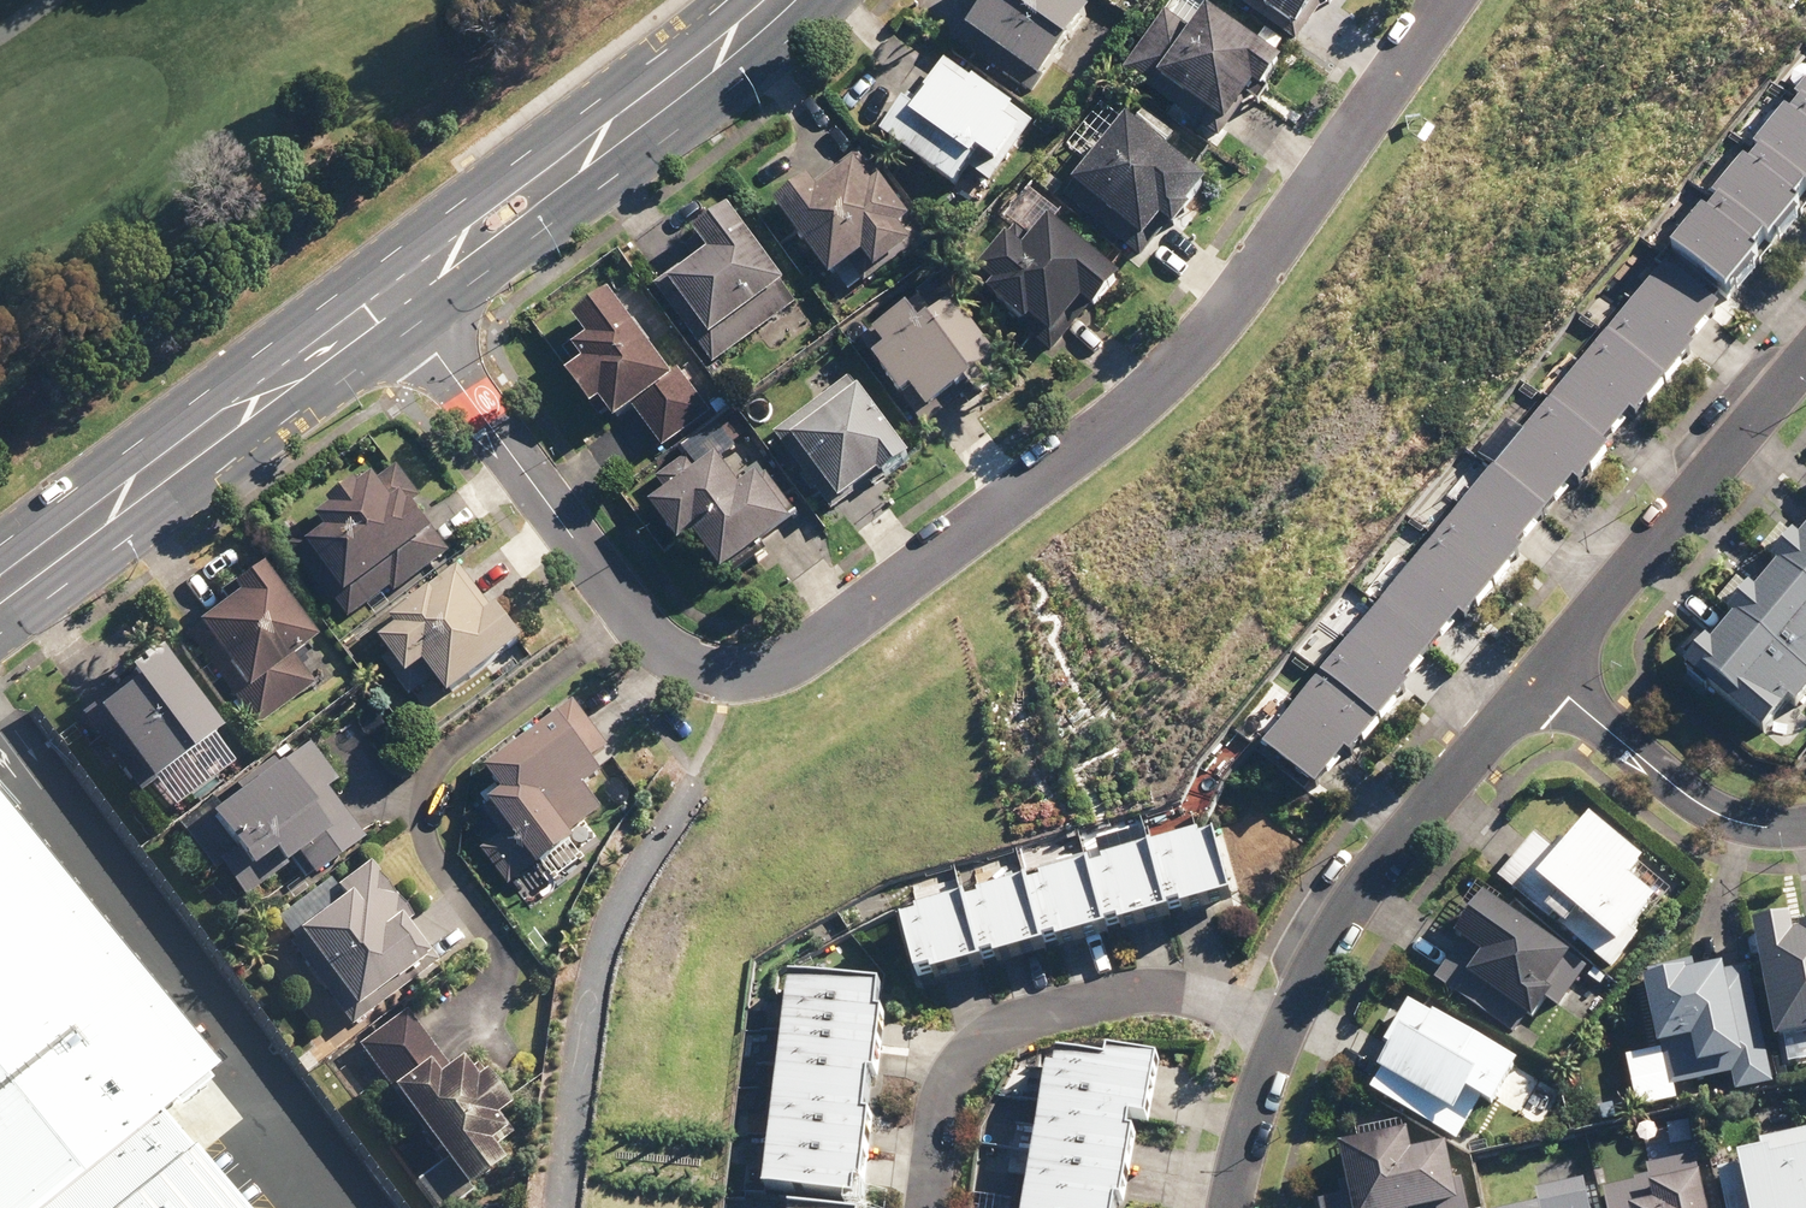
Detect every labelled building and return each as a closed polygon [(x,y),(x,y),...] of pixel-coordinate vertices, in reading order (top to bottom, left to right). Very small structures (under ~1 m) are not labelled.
[(1064,0),(953,0),(942,12),(1018,81),(1079,13),(1064,0)] [(1214,0),(1174,0),(1131,47),(1207,116),(1268,49),(1214,0)] [(1296,21),(1315,0),(1272,0),(1296,21)] [(997,128),(921,60),(860,127),(936,195),(997,128)] [(1781,122),(1805,143),(1805,92),(1798,101),(1799,102),(1791,112),(1790,111),(1781,122)] [(1187,176),(1111,108),(1050,175),(1127,243),(1187,176)] [(1749,167),(1798,208),(1805,197),(1805,143),(1781,122),(1758,150),(1761,152),(1749,167)] [(924,240),(865,157),(790,209),(850,292),(924,240)] [(1746,164),(1710,207),(1768,254),(1803,212),(1746,164)] [(1710,207),(1675,249),(1732,297),(1768,254),(1710,207)] [(1117,275),(1037,211),(981,281),(1060,345),(1117,275)] [(789,306),(730,223),(656,274),(715,358),(789,306)] [(1669,262),(1611,330),(1671,380),(1698,347),(1693,342),(1723,306),(1669,262)] [(1001,354),(940,272),(867,325),(928,407),(1001,354)] [(684,370),(626,286),(551,337),(610,421),(684,370)] [(1611,330),(1554,399),(1607,443),(1633,413),(1639,418),(1671,380),(1611,330)] [(912,453),(849,372),(777,428),(841,509),(912,453)] [(1554,399),(1496,467),(1551,513),(1577,482),(1581,486),(1613,448),(1607,443),(1554,399)] [(795,519),(734,437),(661,491),(723,573),(795,519)] [(430,497),(403,464),(385,479),(380,473),(325,517),(327,519),(299,542),(360,619),(402,585),(393,574),(445,532),(422,503),(430,497)] [(1496,467),(1439,536),(1498,585),(1526,552),(1522,548),(1551,513),(1496,467)] [(1804,532),(1789,520),(1766,545),(1787,564),(1766,588),(1747,571),(1718,605),(1734,619),(1690,669),(1764,734),(1793,701),(1800,707),(1805,700),(1805,530),(1804,532)] [(1439,536),(1381,604),(1435,649),(1463,616),(1468,620),(1498,585),(1439,536)] [(322,639),(263,564),(221,597),(226,603),(189,632),(263,727),(321,681),(301,656),(322,639)] [(497,610),(462,564),(408,605),(416,615),(383,640),(394,654),(386,661),(421,706),(450,683),(458,694),(530,639),(504,605),(497,610)] [(1381,604),(1324,673),(1383,722),(1412,688),(1406,683),(1435,649),(1381,604)] [(227,730),(165,648),(79,714),(142,796),(227,730)] [(1324,673),(1266,741),(1320,786),(1350,752),(1354,756),(1383,722),(1324,673)] [(617,748),(580,702),(491,773),(505,791),(485,806),(506,832),(484,849),(513,886),(544,862),(550,870),(586,841),(581,835),(611,810),(595,790),(616,773),(605,758),(617,748)] [(344,780),(312,742),(281,768),(268,752),(187,820),(253,898),(297,861),(313,879),(369,833),(333,790),(344,780)] [(176,1130),(160,1110),(189,1087),(217,1064),(0,801),(0,1207),(240,1207),(176,1130)] [(1652,861),(1598,816),(1574,844),(1567,838),(1558,848),(1540,833),(1505,875),(1613,966),(1668,900),(1639,876),(1652,861)] [(1172,915),(1235,899),(1218,831),(1155,848),(1172,915)] [(1109,931),(1172,915),(1155,848),(1117,857),(1092,864),(1109,931)] [(1046,947),(1109,931),(1092,864),(1082,866),(1029,880),(1046,947)] [(413,918),(372,865),(340,889),(330,876),(271,920),(347,1020),(430,958),(405,924),(413,918)] [(983,964),(1046,947),(1029,880),(966,896),(983,964)] [(1581,954),(1493,894),(1464,936),(1469,939),(1441,981),(1521,1035),(1532,1018),(1539,1023),(1561,990),(1558,988),(1581,954)] [(920,980),(983,964),(966,896),(903,913),(920,980)] [(1769,956),(1785,1040),(1805,1036),(1805,928),(1803,914),(1762,923),(1764,933),(1747,936),(1752,959),(1769,956)] [(1773,1086),(1754,973),(1735,976),(1733,966),(1719,968),(1717,958),(1651,969),(1665,1049),(1630,1055),(1639,1108),(1683,1100),(1680,1086),(1735,1077),(1737,1092),(1773,1086)] [(795,976),(788,1029),(881,1040),(887,988),(795,976)] [(1402,1049),(1378,1089),(1465,1140),(1488,1100),(1502,1109),(1504,1105),(1543,1128),(1563,1095),(1522,1071),(1526,1064),(1415,998),(1389,1042),(1402,1049)] [(410,1010),(357,1050),(440,1160),(418,1176),(442,1207),(451,1207),(512,1162),(493,1138),(507,1128),(498,1117),(508,1109),(466,1054),(452,1065),(410,1010)] [(788,1029),(782,1081),(874,1092),(881,1040),(788,1029)] [(1051,1065),(1043,1112),(1133,1127),(1134,1118),(1149,1121),(1160,1059),(1112,1051),(1110,1060),(1063,1052),(1061,1067),(1051,1065)] [(782,1081),(775,1134),(868,1145),(874,1092),(782,1081)] [(1043,1112),(1033,1174),(1122,1189),(1133,1127),(1043,1112)] [(1756,1134),(1760,1153),(1720,1162),(1731,1207),(1805,1207),(1805,1123),(1756,1134)] [(1454,1144),(1419,1152),(1414,1129),(1345,1146),(1356,1193),(1323,1201),(1324,1207),(1453,1207),(1468,1204),(1454,1144)] [(775,1134),(769,1186),(861,1197),(868,1145),(775,1134)] [(1651,1168),(1653,1177),(1609,1186),(1614,1207),(1718,1207),(1710,1172),(1701,1174),(1697,1157),(1651,1168)] [(1027,1207),(1119,1207),(1122,1189),(1033,1174),(1027,1207)] [(1600,1196),(1592,1197),(1588,1179),(1541,1190),(1543,1202),(1513,1207),(1603,1207),(1600,1196)]
